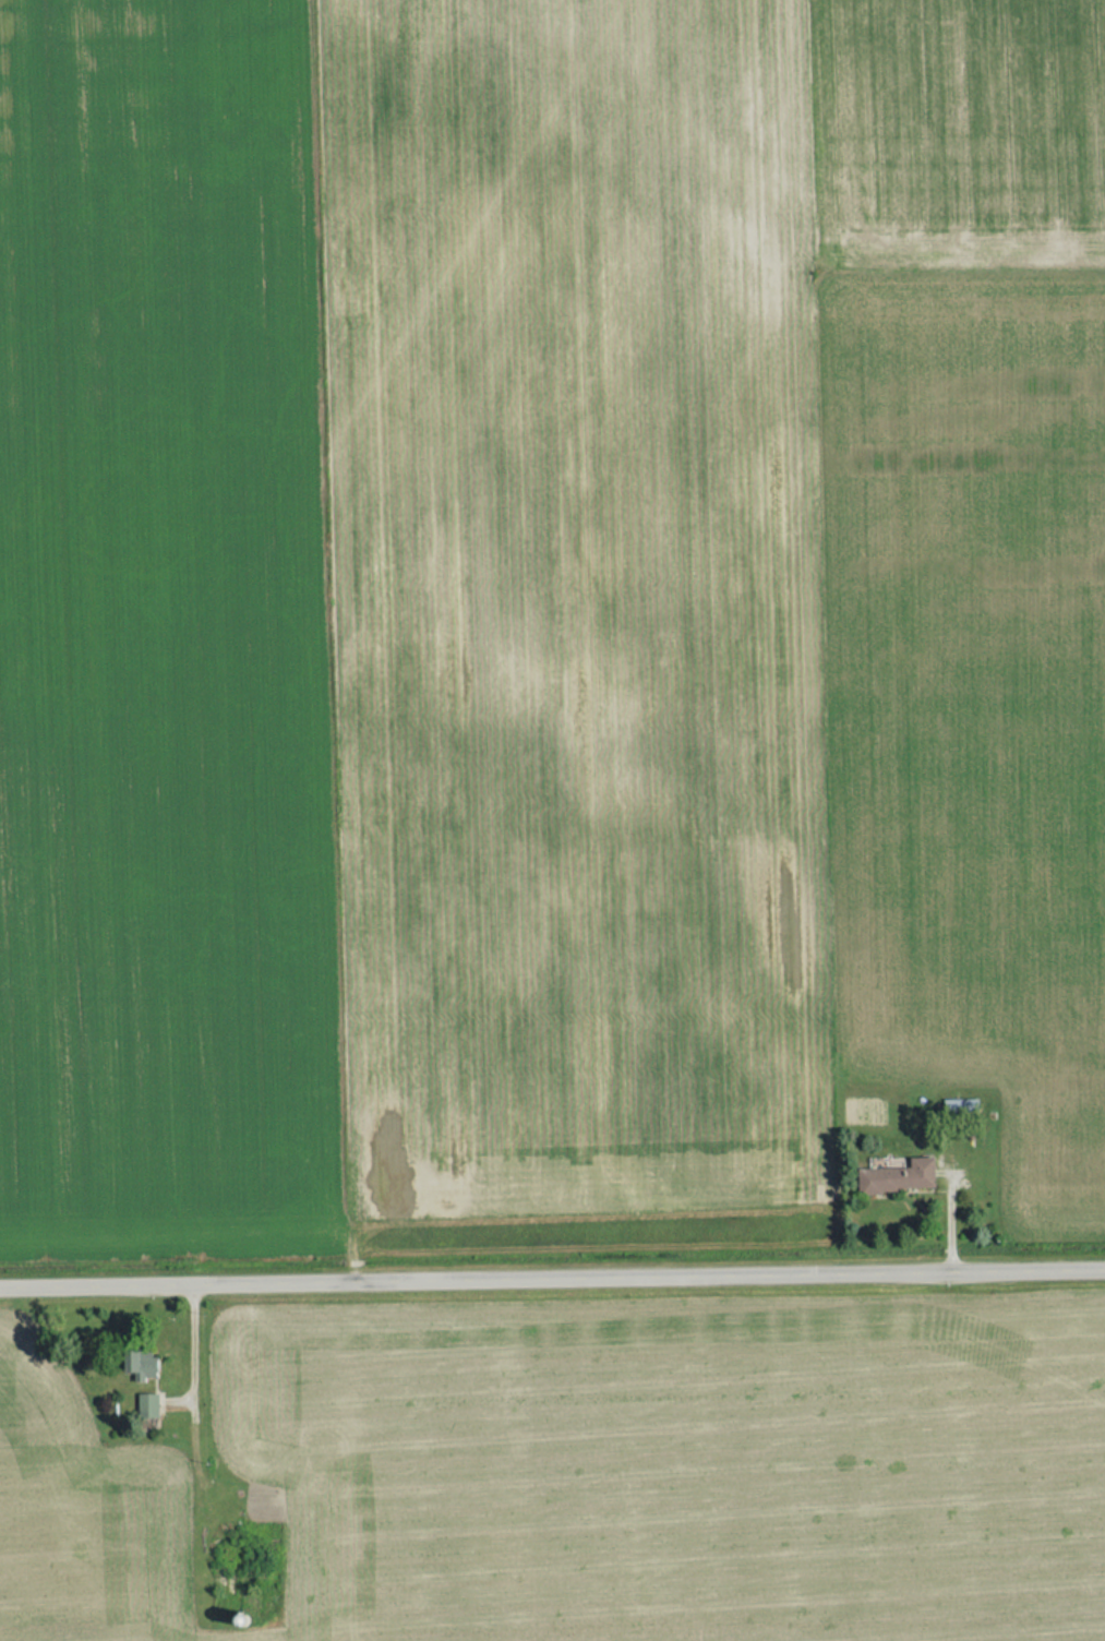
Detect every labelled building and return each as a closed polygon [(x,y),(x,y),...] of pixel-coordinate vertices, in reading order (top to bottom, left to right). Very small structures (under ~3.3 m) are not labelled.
[(929,1189),(929,1158),(907,1158),(907,1168),(853,1168),(853,1190),(929,1189)] [(153,1417),(153,1395),(135,1394),(135,1417),(153,1417)]
